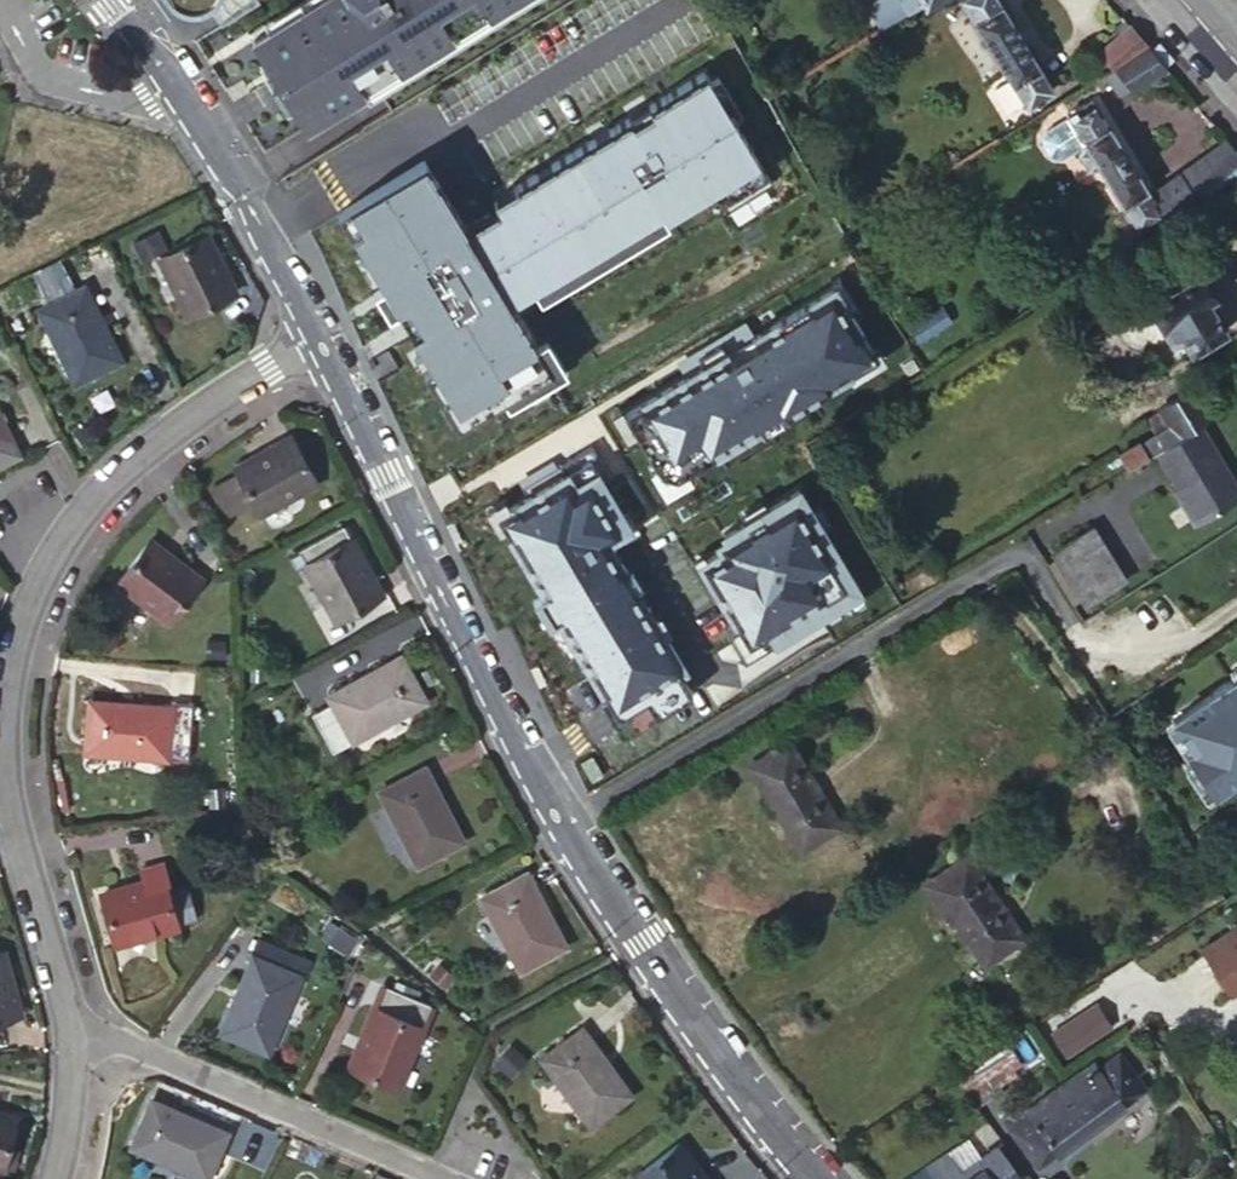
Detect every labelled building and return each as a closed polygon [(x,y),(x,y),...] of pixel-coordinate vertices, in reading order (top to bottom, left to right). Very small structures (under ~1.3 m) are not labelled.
[(167,12),(187,17),(209,17),(223,6),(224,0),(159,0),(167,12)] [(267,29),(251,39),(263,59),(291,105),(303,124),(363,87),(376,80),(505,0),(314,0),(267,29)] [(878,30),(927,0),(898,0),(900,4),(874,20),(878,30)] [(1024,104),(1049,89),(1017,34),(996,0),(961,0),(1024,104)] [(1145,48),(1125,25),(1114,31),(1118,38),(1098,51),(1113,68),(1145,48)] [(1154,59),(1145,48),(1113,68),(1130,88),(1162,70),(1154,59)] [(412,334),(466,423),(552,371),(514,308),(712,189),(726,213),(773,185),(706,72),(650,106),(652,110),(632,122),(630,118),(516,186),(519,191),(497,204),(499,208),(466,228),(426,161),(349,207),(361,228),(352,233),(397,309),(408,303),(422,328),(412,334)] [(1154,209),(1144,191),(1115,144),(1088,99),(1065,114),(1067,116),(1083,144),(1084,146),(1083,147),(1080,153),(1088,167),(1095,166),(1096,166),(1131,223),(1154,209)] [(1083,144),(1067,116),(1043,130),(1040,136),(1040,143),(1047,155),(1054,158),(1060,158),(1083,144)] [(1225,141),(1144,191),(1154,209),(1162,222),(1236,178),(1236,154),(1225,141)] [(188,317),(233,292),(205,236),(159,260),(188,317)] [(1212,297),(1197,271),(1146,300),(1170,343),(1181,338),(1189,351),(1224,330),(1207,301),(1212,297)] [(47,306),(74,293),(67,276),(40,289),(47,306)] [(685,375),(623,412),(659,473),(677,477),(745,436),(742,430),(781,406),(785,412),(849,374),(845,368),(873,351),(834,286),(753,334),(745,320),(729,330),(734,339),(682,370),(685,375)] [(82,288),(74,293),(47,306),(38,311),(75,383),(118,360),(82,288)] [(1199,424),(1209,418),(1191,387),(1158,408),(1159,412),(1144,420),(1154,437),(1139,446),(1137,442),(1116,454),(1117,458),(1077,483),(1082,494),(1154,450),(1199,424)] [(16,454),(0,421),(0,463),(16,454)] [(1154,450),(1176,487),(1184,499),(1179,501),(1193,524),(1236,498),(1236,488),(1199,424),(1154,450)] [(314,481),(290,438),(235,469),(237,475),(210,490),(224,516),(250,501),(258,515),(314,481)] [(502,525),(610,706),(628,710),(646,699),(655,715),(693,692),(680,672),(686,669),(664,633),(660,636),(650,619),(654,616),(636,586),(632,588),(622,571),(626,569),(609,540),(631,527),(603,481),(611,477),(592,445),(522,487),(527,496),(507,508),(502,525)] [(1176,487),(1172,490),(1179,501),(1184,499),(1176,487)] [(798,489),(766,508),(768,511),(746,524),(744,521),(723,533),(730,544),(705,559),(716,577),(709,581),(747,645),(767,633),(772,643),(859,591),(798,489)] [(379,594),(341,527),(297,551),(335,620),(379,594)] [(1085,603),(1122,578),(1091,527),(1052,551),(1085,603)] [(197,579),(147,540),(117,581),(167,620),(197,579)] [(331,753),(425,702),(402,655),(324,695),(329,704),(311,714),(331,753)] [(1229,680),(1227,679),(1209,690),(1210,693),(1170,719),(1190,748),(1183,753),(1208,790),(1236,771),(1236,675),(1229,680)] [(168,706),(87,700),(83,751),(185,760),(191,703),(169,701),(168,706)] [(799,851),(839,825),(786,740),(747,766),(799,851)] [(462,841),(424,766),(377,792),(415,864),(462,841)] [(982,963),(1022,936),(967,856),(924,884),(947,919),(951,917),(982,963)] [(191,902),(186,886),(165,892),(161,879),(165,878),(160,862),(136,869),(140,884),(98,896),(112,946),(175,927),(174,925),(195,919),(190,903),(191,902)] [(564,946),(525,872),(479,898),(517,971),(564,946)] [(1212,907),(1223,900),(1215,888),(1204,894),(1212,907)] [(1202,945),(1231,991),(1236,986),(1236,922),(1202,945)] [(2,952),(0,953),(0,1018),(19,1013),(2,952)] [(297,975),(250,955),(219,1032),(267,1052),(297,975)] [(429,1005),(383,986),(349,1068),(395,1087),(429,1005)] [(1070,1035),(1055,1045),(1062,1055),(1108,1026),(1094,1004),(1062,1024),(1070,1035)] [(1062,1024),(1048,1033),(1055,1045),(1070,1035),(1062,1024)] [(587,1125),(629,1094),(582,1029),(539,1059),(587,1125)] [(1003,1040),(948,1075),(974,1108),(1002,1090),(1000,1086),(1016,1075),(1012,1070),(1019,1065),(1003,1040)] [(1008,1128),(1008,1130),(1028,1155),(1034,1163),(1139,1087),(1117,1055),(1098,1069),(1093,1063),(1026,1110),(1026,1114),(1008,1128)] [(205,1177),(223,1131),(149,1100),(130,1145),(205,1177)] [(6,1148),(13,1119),(0,1116),(0,1165),(2,1166),(6,1148)] [(1008,1130),(998,1139),(1016,1163),(1028,1155),(1008,1130)] [(676,1144),(637,1175),(641,1178),(704,1178),(676,1144)] [(1020,1177),(997,1146),(969,1164),(957,1145),(903,1178),(1017,1178),(1020,1177)] [(16,1151),(6,1148),(2,1166),(12,1169),(16,1151)]
